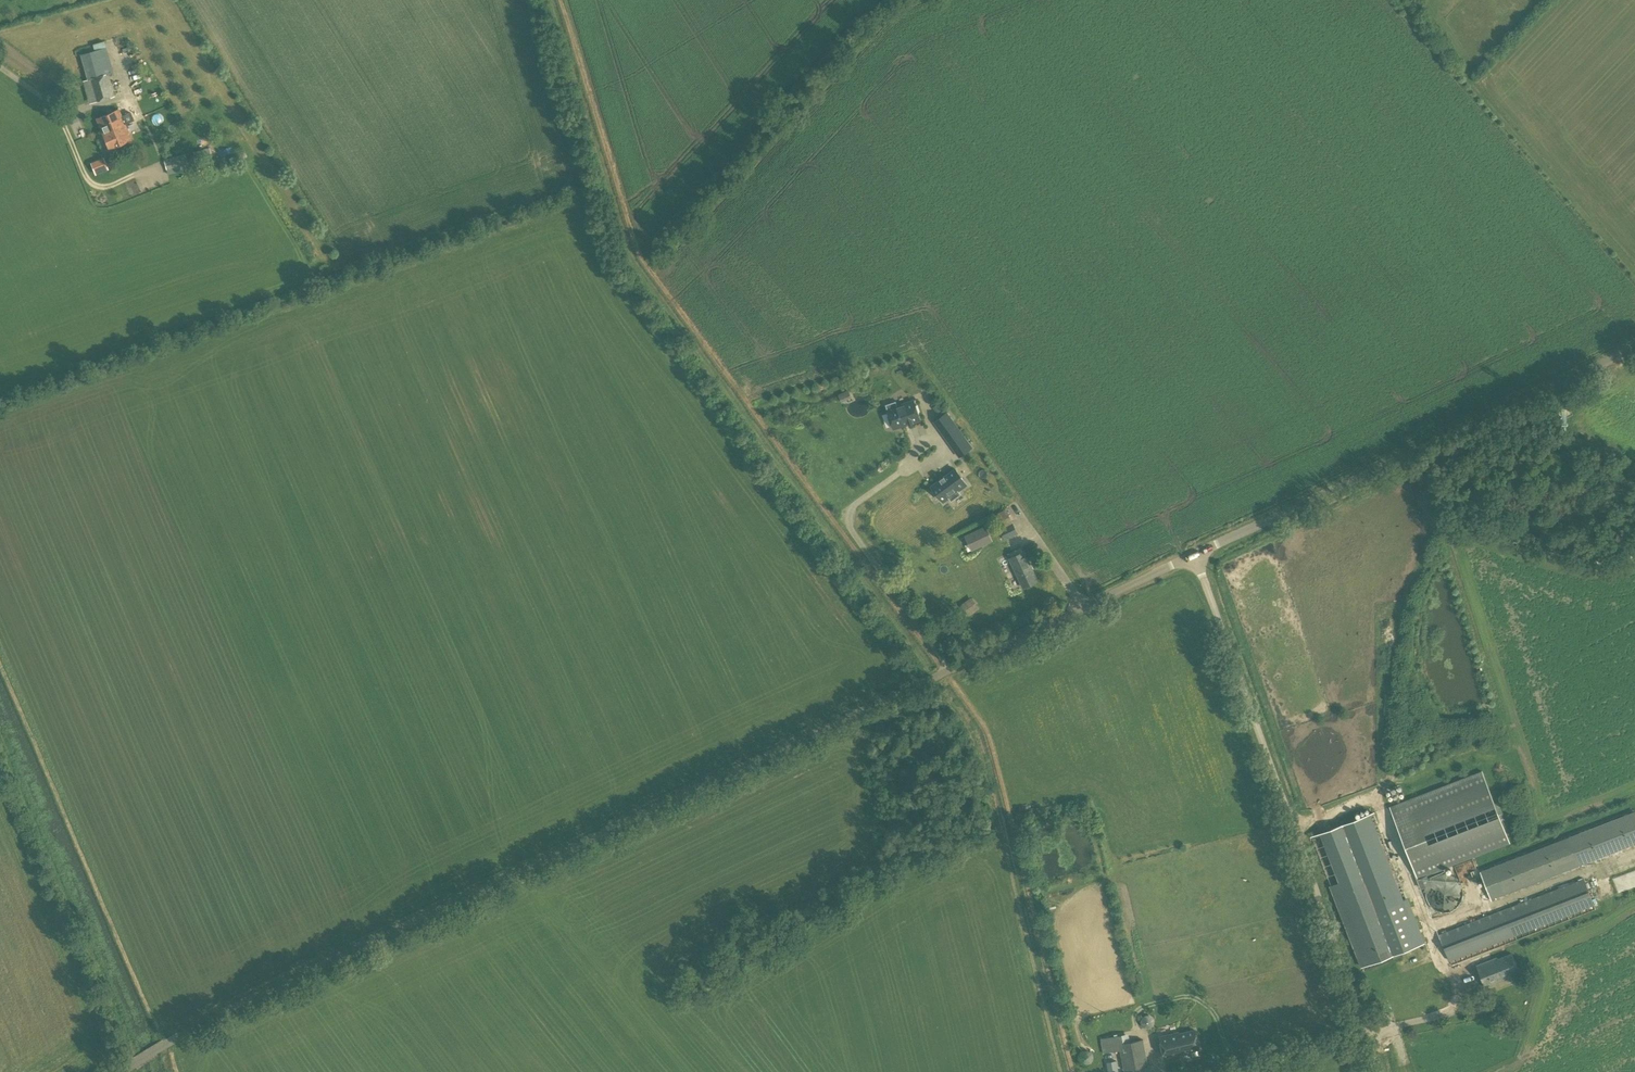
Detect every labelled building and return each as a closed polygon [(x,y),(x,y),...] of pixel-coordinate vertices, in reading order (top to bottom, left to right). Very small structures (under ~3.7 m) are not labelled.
[(115,96),(108,74),(112,73),(106,48),(80,54),(87,80),(94,78),(97,88),(94,89),(97,101),(115,96)] [(102,133),(125,124),(118,108),(96,117),(102,133)] [(125,124),(102,133),(108,148),(131,139),(125,124)] [(196,160),(212,156),(209,147),(193,151),(196,160)] [(166,170),(188,164),(185,154),(163,160),(166,170)] [(107,167),(105,161),(98,164),(100,170),(107,167)] [(892,425),(902,422),(903,426),(920,420),(914,400),(897,406),(895,401),(886,404),(887,409),(892,425)] [(934,421),(941,430),(953,422),(947,412),(934,421)] [(965,438),(953,447),(959,457),(972,448),(965,438)] [(957,488),(965,482),(955,469),(944,476),(939,479),(940,480),(931,486),(941,500),(947,496),(948,498),(951,501),(961,494),(958,490),(957,488)] [(1006,509),(993,515),(1005,540),(1018,533),(1006,509)] [(986,525),(965,535),(972,551),(993,541),(986,525)] [(1023,552),(1021,547),(1009,553),(1011,558),(1010,558),(1023,587),(1038,581),(1024,552),(1023,552)] [(1482,771),(1390,806),(1396,823),(1418,878),(1510,843),(1482,771)] [(1480,871),(1491,899),(1634,843),(1634,810),(1480,871)] [(1377,911),(1398,902),(1365,817),(1373,814),(1373,813),(1310,837),(1310,838),(1319,835),(1340,887),(1331,891),(1360,967),(1394,954),(1377,911)] [(1460,880),(1446,872),(1430,878),(1423,892),(1428,907),(1443,914),(1458,909),(1465,895),(1460,880)] [(1427,875),(1418,879),(1421,888),(1425,886),(1429,880),(1427,875)] [(1439,935),(1449,961),(1515,936),(1594,905),(1584,878),(1439,935)] [(1519,971),(1512,953),(1497,959),(1497,958),(1477,965),(1485,986),(1506,978),(1505,977),(1519,971)] [(1469,1014),(1490,1011),(1488,999),(1468,1001),(1469,1014)] [(1178,1044),(1181,1055),(1185,1054),(1184,1052),(1199,1048),(1195,1030),(1180,1033),(1179,1031),(1178,1032),(1181,1043),(1178,1044)] [(1167,1058),(1181,1055),(1178,1044),(1181,1043),(1178,1032),(1162,1036),(1167,1058)] [(1143,1039),(1130,1041),(1119,1043),(1120,1050),(1124,1070),(1148,1066),(1143,1039)] [(1107,1062),(1108,1071),(1119,1071),(1117,1060),(1107,1062)]
